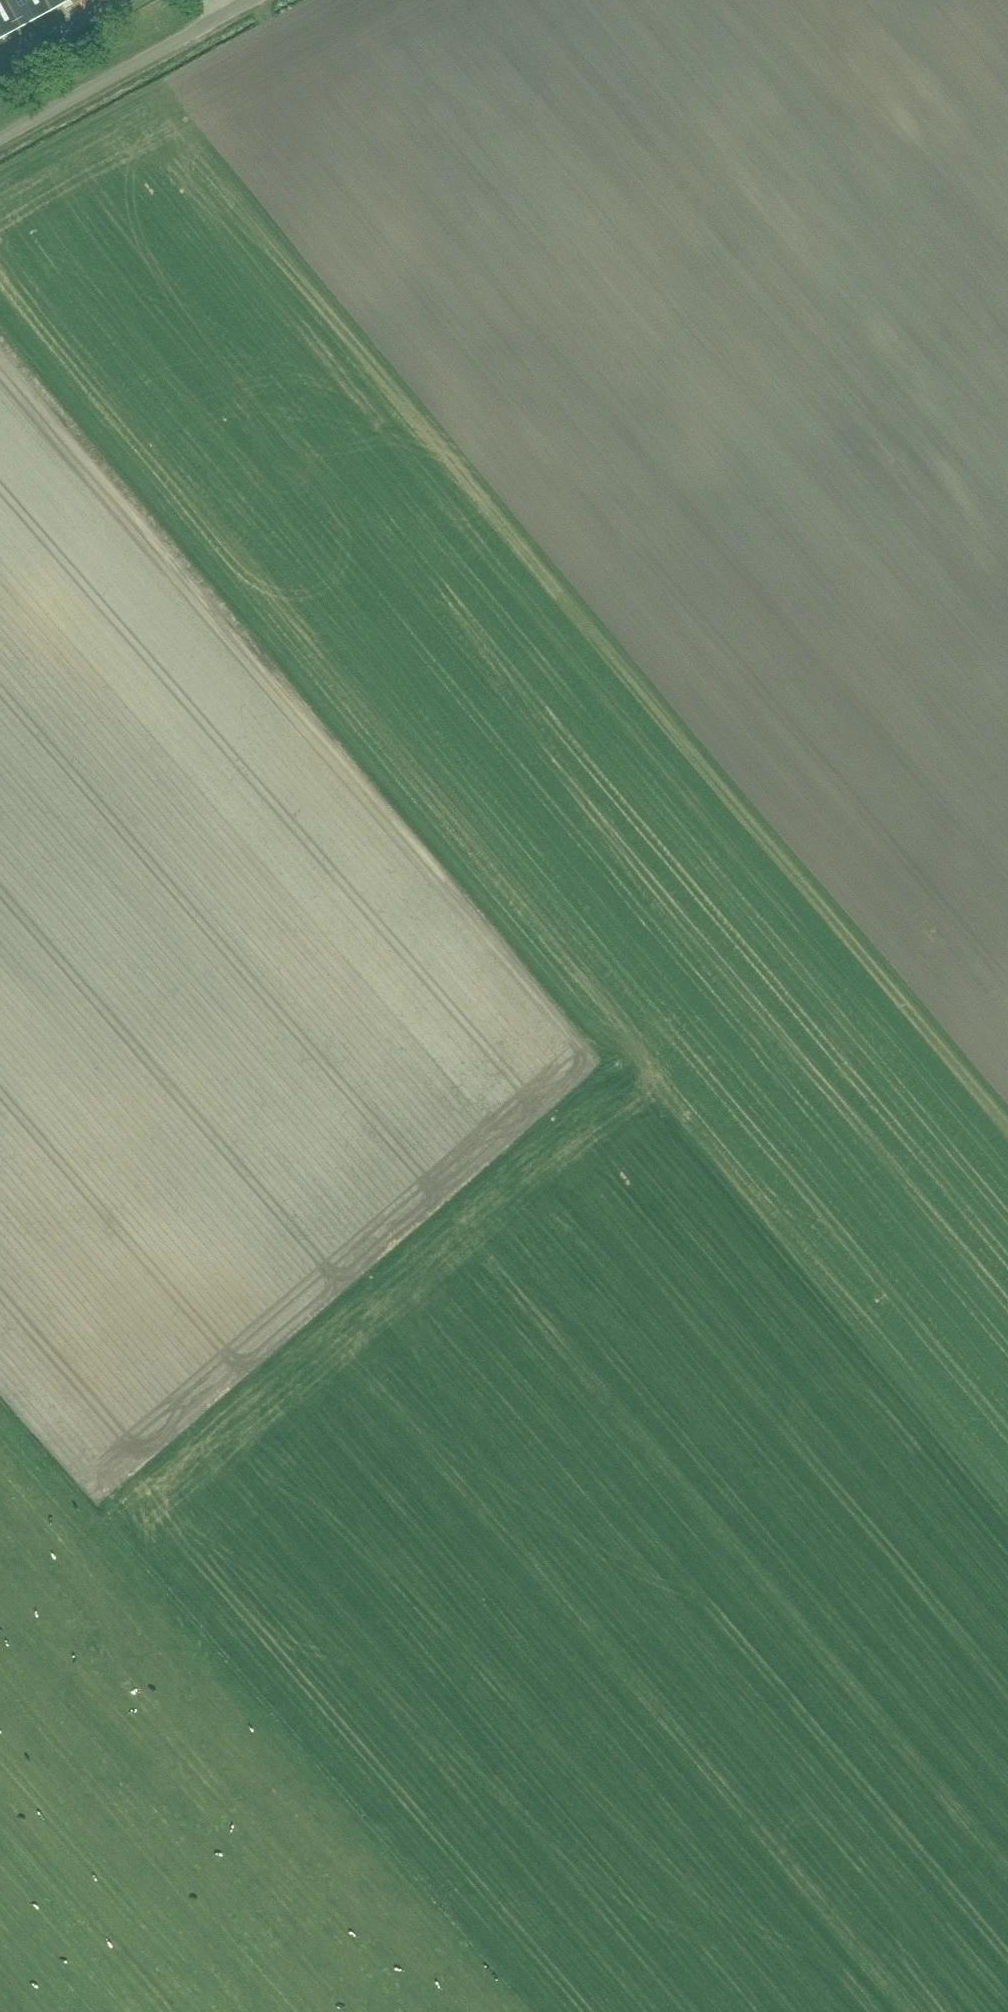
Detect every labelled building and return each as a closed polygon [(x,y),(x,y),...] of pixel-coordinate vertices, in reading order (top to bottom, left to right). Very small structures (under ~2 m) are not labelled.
[(70,0),(0,0),(0,39),(70,0)]
